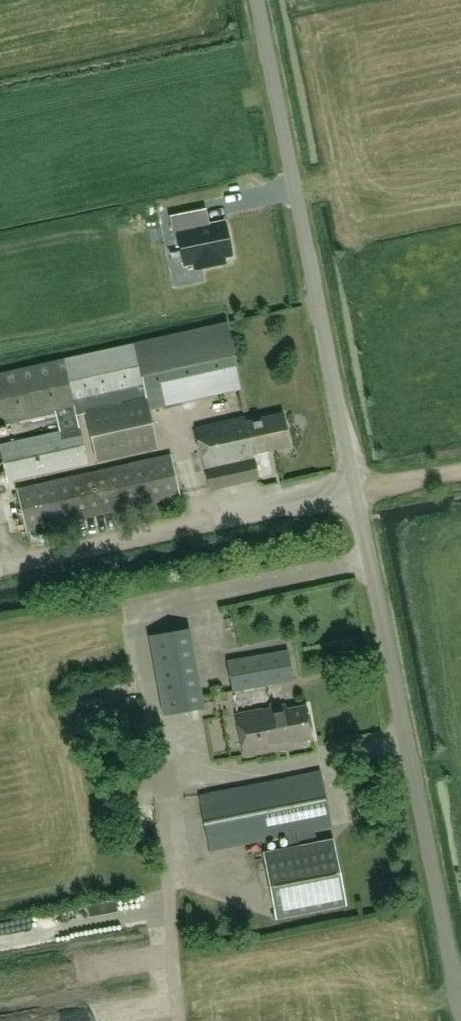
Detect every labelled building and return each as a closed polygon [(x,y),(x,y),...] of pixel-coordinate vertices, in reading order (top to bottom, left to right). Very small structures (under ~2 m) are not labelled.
[(203,221),(200,204),(175,209),(182,240),(186,239),(190,260),(208,256),(209,262),(232,257),(231,251),(239,250),(232,215),(203,221)] [(135,343),(0,372),(0,424),(57,411),(61,431),(0,444),(0,452),(7,482),(87,464),(76,415),(87,413),(97,459),(157,446),(149,410),(243,390),(229,323),(135,343)] [(243,420),(243,416),(196,427),(210,488),(259,477),(254,453),(291,444),(283,411),(243,420)] [(181,494),(172,455),(17,490),(26,529),(181,494)] [(189,491),(204,490),(202,463),(188,464),(189,491)] [(189,626),(150,634),(165,714),(204,706),(189,626)] [(289,649),(228,660),(233,689),(294,679),(289,649)] [(306,704),(277,710),(276,705),(237,713),(245,754),(294,744),(293,739),(312,736),(306,704)] [(287,833),(297,831),(331,824),(321,771),(201,795),(211,848),(287,833)] [(297,831),(287,833),(290,847),(265,852),(278,917),(347,903),(334,838),(300,845),(297,831)] [(45,912),(46,923),(65,922),(64,911),(45,912)]
